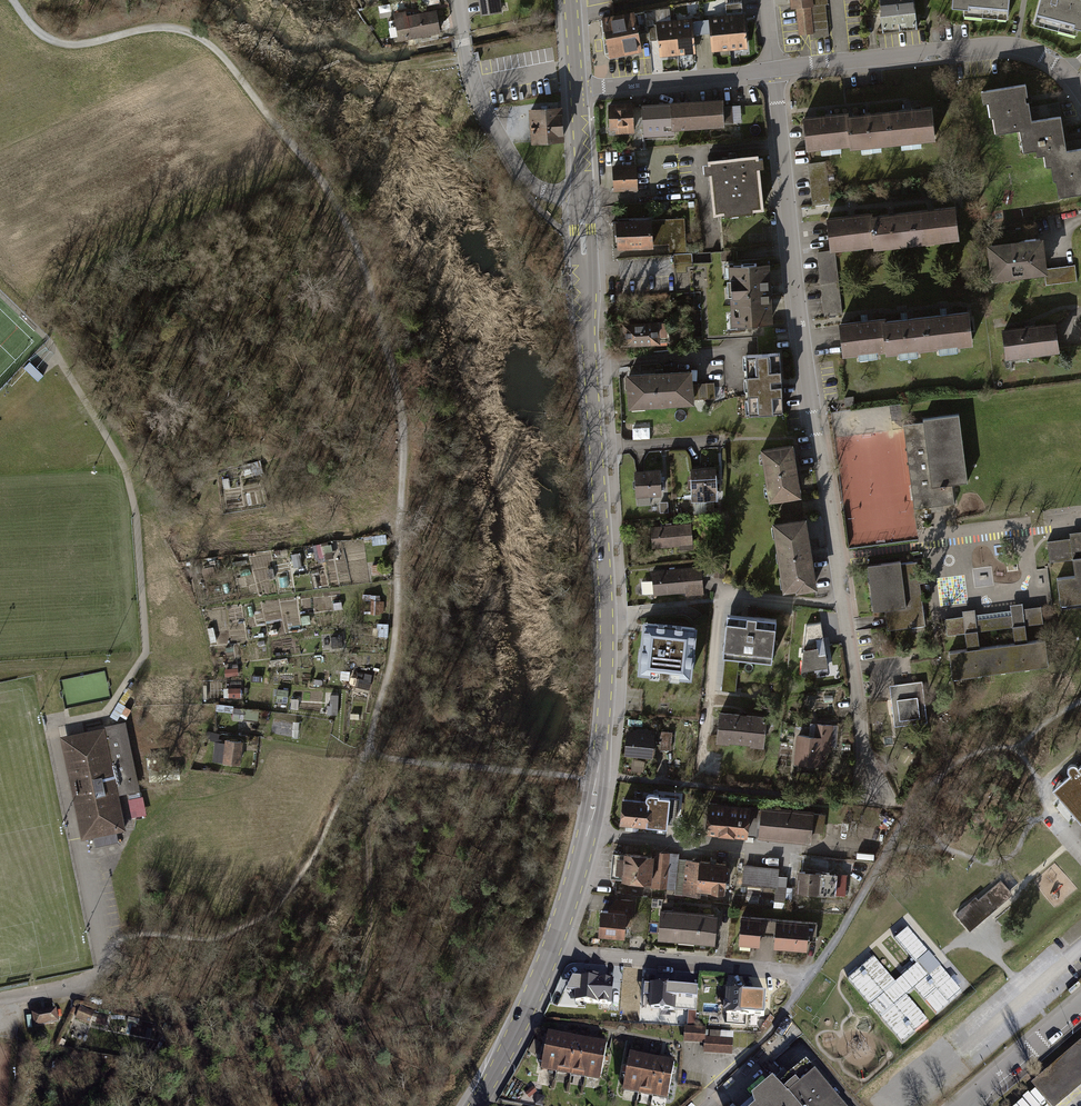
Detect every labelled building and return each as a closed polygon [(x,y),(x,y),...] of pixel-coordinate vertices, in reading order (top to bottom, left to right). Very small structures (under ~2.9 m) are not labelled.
[(481,17),(504,13),(502,0),(478,0),(481,17)] [(790,1),(790,8),(796,8),(798,35),(812,33),(813,37),(828,36),(825,3),(828,3),(827,0),(790,0),(790,1)] [(881,31),(915,27),(912,0),(878,0),(881,31)] [(950,6),(964,7),(964,14),(1005,18),(1007,0),(951,0),(950,6)] [(1032,22),(1075,34),(1077,28),(1080,29),(1080,0),(1038,0),(1032,22)] [(439,11),(396,18),(399,39),(442,32),(439,11)] [(637,14),(601,20),(604,37),(608,55),(643,49),(637,14)] [(744,17),(710,19),(713,50),(747,48),(744,17)] [(694,23),(660,26),(662,58),(696,55),(694,23)] [(980,90),(982,102),(987,102),(989,117),(992,117),(994,133),(1018,129),(1022,151),(1035,149),(1036,155),(1043,154),(1045,166),(1050,165),(1052,179),(1055,179),(1058,196),(1080,192),(1080,147),(1065,150),(1062,134),(1059,115),(1030,120),(1027,98),(1024,83),(980,90)] [(726,102),(642,106),(644,143),(676,141),(676,133),(727,131),(726,102)] [(846,108),(802,113),(806,148),(848,143),(848,145),(933,136),(929,102),(847,110),(846,108)] [(634,106),(607,108),(609,137),(636,135),(634,106)] [(561,109),(531,111),(533,144),(562,143),(561,109)] [(767,162),(713,165),(717,219),(770,216),(767,162)] [(639,167),(613,169),(614,192),(641,190),(639,167)] [(870,210),(825,215),(829,248),(871,243),(871,245),(955,236),(952,203),(870,212),(870,210)] [(655,228),(619,229),(620,249),(656,248),(655,228)] [(1039,236),(987,242),(991,276),(1043,270),(1039,236)] [(818,252),(826,315),(845,313),(837,249),(818,252)] [(769,261),(730,262),(732,324),(771,323),(769,261)] [(1049,281),(1078,280),(1077,269),(1048,270),(1049,281)] [(881,315),(837,320),(841,354),(883,349),(883,351),(971,341),(967,308),(881,317),(881,315)] [(1053,321),(1000,328),(1004,356),(1057,349),(1053,321)] [(663,325),(620,327),(621,348),(664,346),(663,325)] [(782,350),(743,353),(747,412),(787,411),(782,350)] [(31,364),(25,370),(39,384),(45,378),(31,364)] [(687,377),(621,379),(622,410),(689,408),(687,377)] [(923,422),(903,424),(914,508),(955,503),(952,483),(966,482),(957,414),(923,418),(923,422)] [(793,444),(761,449),(770,502),(802,497),(793,444)] [(261,464),(256,465),(259,476),(264,474),(261,464)] [(716,467),(691,468),(692,500),(715,499),(715,492),(717,492),(716,467)] [(662,469),(638,471),(640,495),(664,493),(662,469)] [(321,501),(309,502),(310,512),(322,511),(321,501)] [(807,517),(772,523),(784,592),(796,591),(796,594),(820,590),(807,517)] [(691,523),(651,527),(652,549),(680,546),(680,550),(693,549),(691,523)] [(1047,541),(1050,562),(1073,559),(1075,575),(1057,578),(1060,603),(1062,603),(1062,605),(1066,604),(1066,602),(1080,601),(1080,531),(1069,533),(1070,538),(1047,541)] [(314,546),(317,560),(334,556),(330,542),(314,546)] [(290,552),(291,560),(302,559),(301,551),(290,552)] [(900,561),(867,565),(873,610),(885,609),(887,627),(925,622),(917,562),(901,563),(900,561)] [(381,564),(368,565),(369,574),(381,573),(381,564)] [(702,566),(656,569),(658,593),(704,589),(702,566)] [(215,569),(207,571),(208,579),(216,577),(215,569)] [(382,595),(362,594),(362,601),(372,601),(371,614),(381,614),(382,595)] [(299,598),(300,607),(308,606),(307,597),(299,598)] [(963,616),(945,618),(947,635),(965,632),(967,649),(949,651),(952,677),(953,677),(954,678),(958,677),(958,676),(977,674),(977,675),(981,674),(981,673),(1001,671),(1001,672),(1005,671),(1005,670),(1025,668),(1025,669),(1029,668),(1029,667),(1048,665),(1045,639),(1027,641),(1025,625),(1043,622),(1041,606),(1023,608),(1022,603),(1010,604),(1011,610),(975,614),(975,609),(962,610),(963,616)] [(302,616),(304,625),(313,624),(311,614),(302,616)] [(780,621),(729,615),(724,656),(726,656),(739,658),(775,662),(780,621)] [(696,628),(642,622),(636,675),(690,681),(696,628)] [(389,623),(379,623),(379,628),(364,628),(364,636),(369,636),(369,653),(385,653),(385,637),(389,637),(389,623)] [(821,623),(806,625),(802,670),(814,669),(815,673),(828,672),(821,623)] [(215,628),(208,629),(210,642),(218,640),(215,628)] [(317,635),(304,635),(303,653),(317,653),(317,635)] [(326,638),(328,646),(335,645),(334,637),(326,638)] [(267,640),(254,642),(256,658),(269,657),(267,640)] [(225,654),(215,657),(219,676),(229,674),(225,654)] [(378,654),(363,654),(363,668),(378,669),(378,654)] [(739,658),(726,656),(722,689),(735,691),(739,658)] [(289,658),(268,661),(270,671),(290,668),(289,658)] [(352,676),(350,685),(371,691),(374,682),(352,676)] [(922,681),(890,685),(894,726),(927,722),(922,681)] [(243,689),(231,689),(231,698),(242,698),(243,689)] [(289,691),(278,690),(277,702),(288,703),(289,691)] [(340,695),(332,695),(331,704),(328,704),(328,714),(339,715),(340,695)] [(300,702),(292,701),(291,710),(299,710),(300,702)] [(247,708),(236,707),(234,720),(245,721),(247,708)] [(768,717),(719,712),(716,743),(729,744),(729,743),(750,745),(750,747),(764,748),(768,717)] [(128,722),(61,735),(82,838),(93,836),(95,847),(119,842),(117,831),(127,829),(120,795),(142,790),(128,722)] [(841,725),(810,723),(809,735),(795,734),(792,765),(821,768),(822,753),(839,755),(841,725)] [(639,732),(627,731),(625,755),(652,758),(654,733),(639,732)] [(244,740),(227,739),(226,744),(216,743),(214,763),(242,765),(244,740)] [(197,766),(201,756),(185,750),(181,759),(197,766)] [(1053,790),(1080,823),(1080,766),(1053,790)] [(205,770),(189,768),(188,781),(204,783),(205,770)] [(648,804),(621,801),(619,825),(646,827),(666,829),(669,800),(658,799),(658,797),(649,796),(648,797),(646,799),(646,802),(648,804)] [(736,807),(708,804),(705,834),(747,838),(750,808),(736,807)] [(813,812),(762,807),(759,840),(810,844),(811,833),(813,814),(813,812)] [(825,816),(813,814),(811,833),(823,834),(825,816)] [(679,855),(655,852),(654,857),(651,885),(651,888),(675,890),(678,860),(679,855)] [(624,856),(612,855),(611,865),(610,879),(622,880),(621,882),(651,885),(654,857),(624,853),(624,856)] [(728,865),(678,860),(675,890),(674,895),(700,898),(700,892),(725,895),(728,865)] [(780,868),(745,865),(743,885),(775,888),(774,901),(785,902),(788,877),(779,877),(780,868)] [(812,873),(798,871),(796,894),(836,897),(836,895),(837,875),(812,873)] [(837,875),(836,895),(845,896),(847,875),(837,875)] [(976,898),(956,915),(970,932),(1013,895),(1001,881),(978,900),(976,898)] [(250,910),(253,920),(268,915),(264,905),(250,910)] [(717,945),(720,914),(699,912),(681,910),(667,909),(662,909),(659,940),(717,945)] [(614,911),(602,910),(600,935),(627,937),(629,912),(614,911)] [(762,919),(741,917),(738,946),(760,948),(761,936),(762,919)] [(776,920),(762,919),(761,936),(774,937),(776,920)] [(817,924),(776,920),(774,937),(773,949),(807,952),(808,937),(816,938),(817,924)] [(874,954),(847,977),(902,1042),(928,1019),(906,993),(914,986),(937,1012),(962,990),(908,927),(895,937),(916,962),(895,980),(874,954)] [(589,980),(574,979),(568,992),(577,992),(576,1002),(613,1005),(615,982),(589,980)] [(697,987),(648,983),(646,1006),(695,1010),(697,987)] [(765,992),(725,989),(723,1013),(726,1014),(726,1021),(744,1023),(744,1013),(763,1014),(765,992)] [(80,1007),(75,1019),(90,1025),(94,1012),(80,1007)] [(32,1014),(34,1026),(59,1022),(57,1010),(32,1014)] [(100,1013),(97,1026),(106,1028),(109,1015),(100,1013)] [(706,1028),(684,1026),(683,1042),(704,1043),(705,1036),(706,1028)] [(558,1032),(547,1030),(540,1069),(599,1079),(606,1042),(596,1040),(588,1038),(567,1034),(558,1032)] [(705,1036),(704,1043),(703,1054),(731,1056),(733,1039),(705,1036)] [(540,1043),(534,1040),(528,1051),(534,1054),(540,1043)] [(1031,1084),(1050,1105),(1059,1105),(1080,1088),(1080,1042),(1031,1084)] [(646,1055),(629,1052),(629,1055),(622,1090),(667,1098),(674,1060),(661,1058),(646,1055)] [(805,1068),(778,1091),(772,1085),(751,1103),(752,1105),(838,1105),(805,1068)] [(532,1087),(524,1093),(528,1098),(536,1091),(532,1087)]
